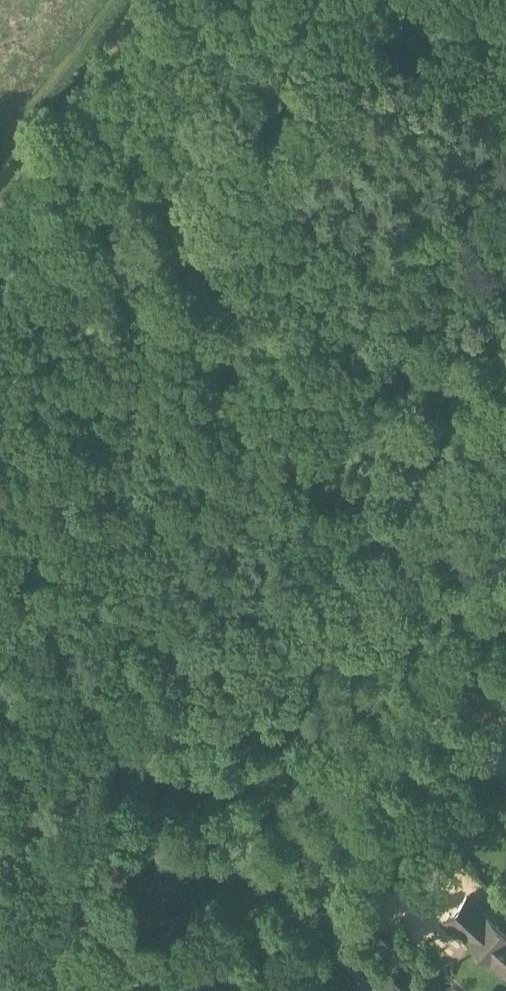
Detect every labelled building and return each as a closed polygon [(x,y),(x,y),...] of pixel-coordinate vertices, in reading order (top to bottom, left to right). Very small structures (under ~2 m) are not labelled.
[(505,976),(505,932),(484,912),(484,911),(467,895),(444,920),(462,936),(491,961),(491,963),(505,976)] [(385,971),(368,989),(370,990),(406,990),(385,971)] [(309,982),(301,990),(320,990),(309,982)]
